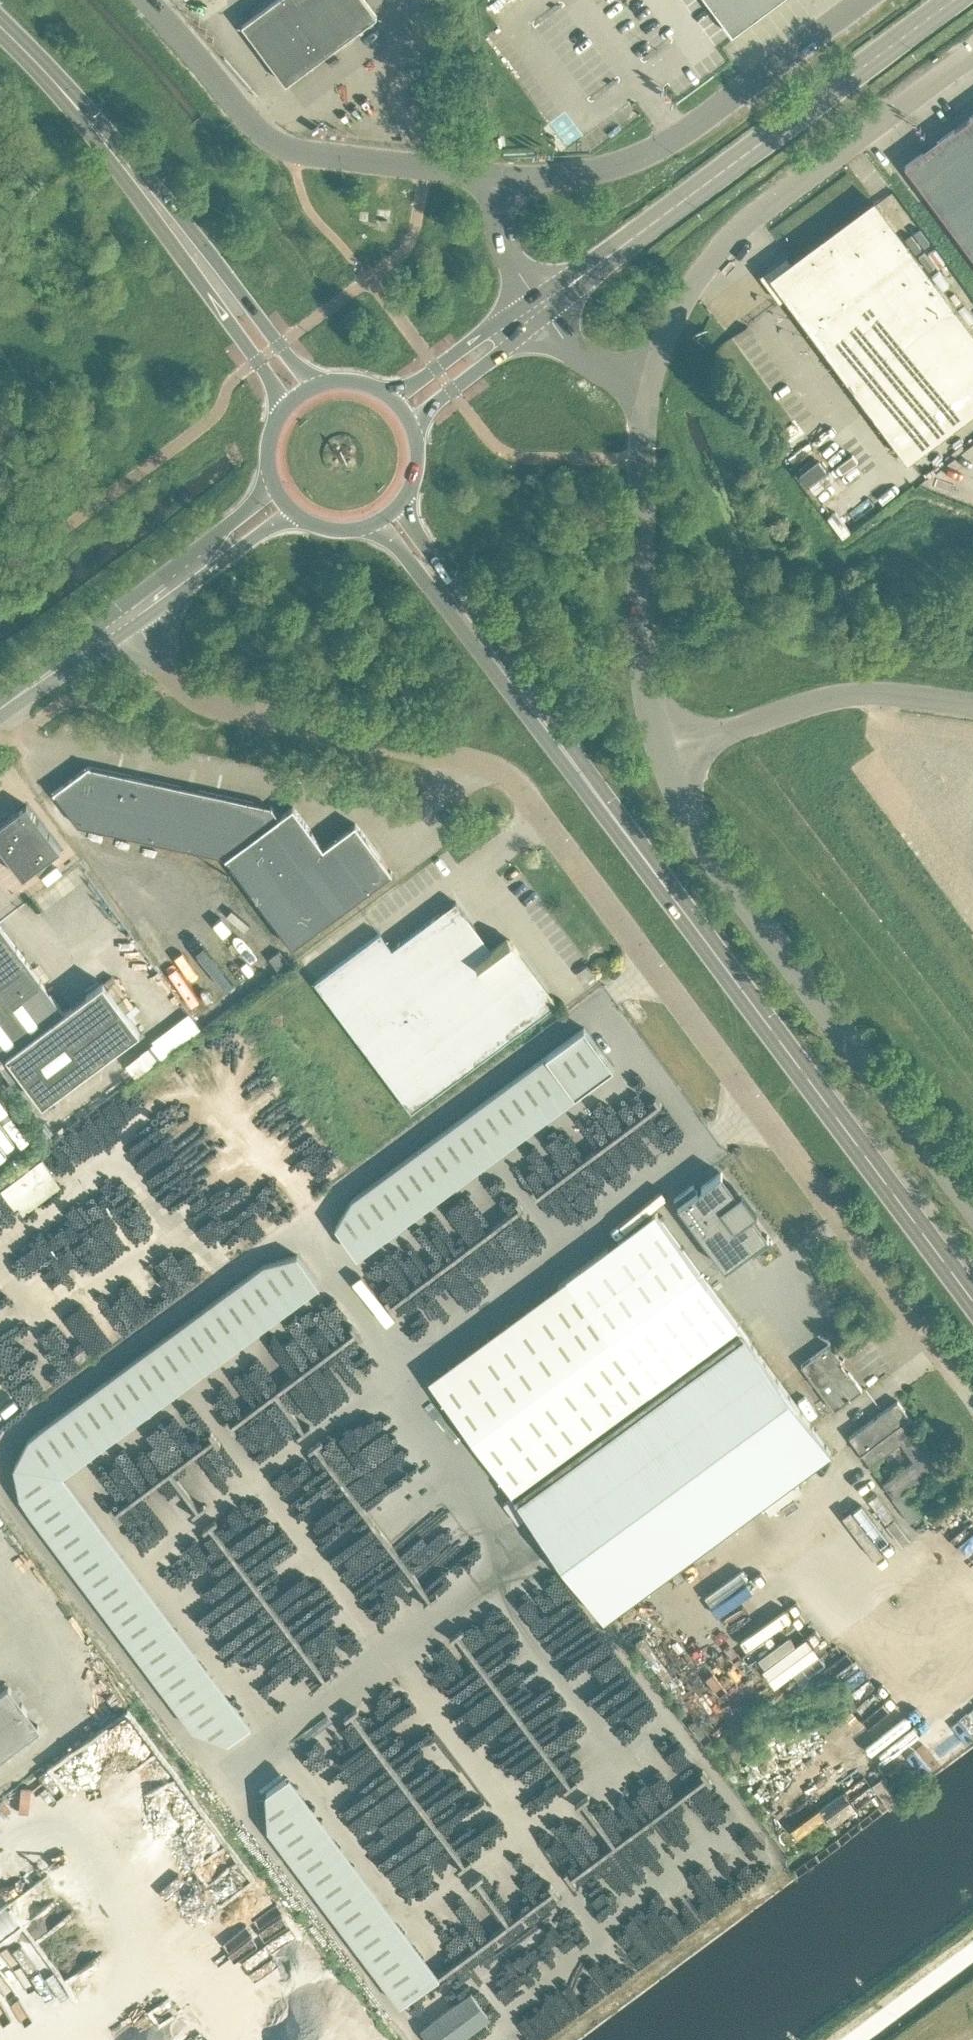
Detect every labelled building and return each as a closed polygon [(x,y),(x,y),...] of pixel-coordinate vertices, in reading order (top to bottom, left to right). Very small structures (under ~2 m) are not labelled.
[(286,82),(377,14),(366,0),(273,0),(242,23),(286,82)] [(732,33),(776,0),(708,0),(732,33)] [(905,164),(972,256),(972,113),(905,164)] [(908,454),(972,406),(972,337),(874,203),(794,262),(788,255),(763,274),(782,299),(789,293),(908,454)] [(271,805),(90,765),(89,764),(53,790),(78,824),(226,855),(292,945),(392,871),(355,822),(323,846),(293,805),(279,816),(271,805)] [(22,878),(60,848),(26,803),(0,823),(0,849),(22,878)] [(314,979),(411,1109),(556,1000),(512,941),(496,953),(456,899),(391,947),(380,931),(314,979)] [(7,1053),(43,1102),(140,1030),(104,981),(65,1010),(0,923),(0,1058),(7,1053)] [(269,956),(280,970),(290,962),(279,948),(269,956)] [(166,1049),(202,1023),(191,1007),(155,1033),(166,1049)] [(2,1188),(21,1214),(60,1184),(41,1159),(2,1188)] [(765,1235),(750,1215),(757,1210),(742,1189),(735,1194),(720,1174),(722,1172),(721,1171),(697,1189),(693,1184),(674,1198),(679,1204),(681,1203),(726,1264),(724,1265),(725,1267),(749,1249),(753,1254),(772,1240),(767,1233),(765,1235)] [(742,1327),(655,1211),(551,1288),(638,1403),(742,1327)] [(24,1385),(47,1383),(65,1375),(44,1328),(47,1317),(58,1320),(56,1316),(72,1321),(74,1342),(84,1313),(79,1304),(84,1291),(94,1290),(86,1274),(67,1276),(53,1271),(48,1273),(46,1256),(37,1252),(36,1245),(10,1237),(0,1241),(0,1247),(23,1299),(17,1300),(12,1315),(0,1311),(0,1377),(24,1385)] [(67,1454),(325,1285),(300,1247),(295,1248),(8,1436),(16,1469),(190,1732),(212,1727),(219,1737),(229,1734),(245,1724),(67,1454)] [(514,1494),(605,1617),(832,1449),(742,1327),(638,1403),(514,1494)] [(801,1363),(834,1408),(847,1398),(848,1398),(850,1397),(850,1396),(861,1388),(828,1343),(801,1363)] [(894,1495),(892,1496),(909,1521),(920,1513),(902,1489),(939,1462),(906,1418),(909,1416),(896,1399),(848,1434),(870,1463),(900,1440),(913,1458),(883,1480),(894,1495)] [(149,1532),(145,1549),(178,1556),(175,1567),(182,1569),(187,1546),(191,1547),(194,1532),(183,1530),(187,1515),(136,1503),(137,1498),(122,1495),(119,1510),(134,1514),(130,1528),(149,1532)] [(200,1582),(184,1593),(222,1647),(235,1638),(224,1622),(229,1618),(217,1601),(214,1602),(200,1582)] [(41,1728),(8,1683),(0,1689),(0,1758),(41,1728)] [(342,1768),(324,1783),(396,1872),(398,1872),(414,1891),(421,1893),(417,1913),(461,1877),(463,1869),(469,1871),(468,1862),(474,1858),(463,1845),(454,1852),(441,1849),(442,1845),(439,1809),(449,1802),(451,1804),(468,1803),(468,1802),(467,1781),(477,1773),(470,1764),(455,1761),(448,1767),(424,1762),(420,1782),(424,1786),(422,1795),(405,1774),(350,1778),(342,1768)] [(396,2002),(438,1975),(297,1765),(256,1792),(396,2002)] [(429,2039),(459,2039),(491,2017),(471,1990),(420,2027),(429,2039)]
